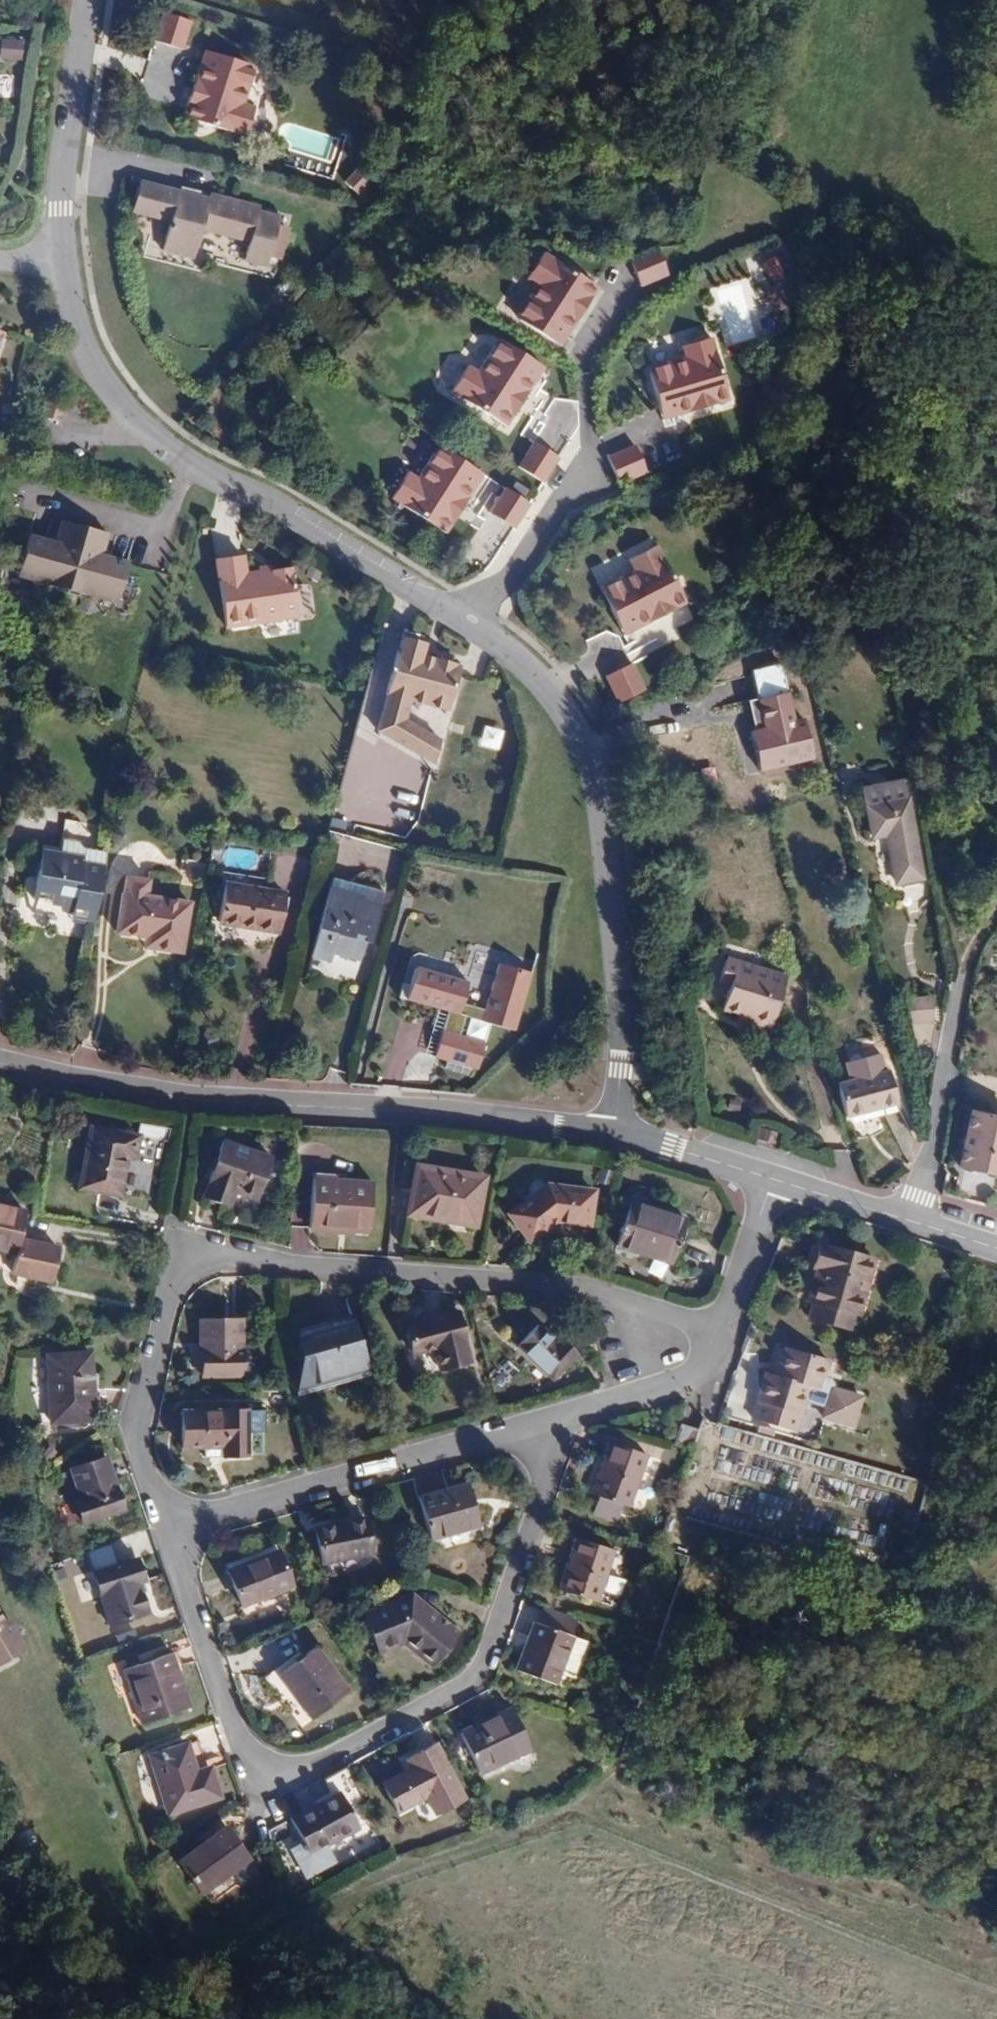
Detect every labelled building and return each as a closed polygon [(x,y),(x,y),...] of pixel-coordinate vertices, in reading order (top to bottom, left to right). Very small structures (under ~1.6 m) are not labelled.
[(189,23),(162,15),(153,42),(181,51),(189,23)] [(17,59),(17,39),(0,38),(0,58),(17,59)] [(200,64),(183,120),(245,139),(254,110),(243,106),(247,93),(243,91),(249,68),(211,57),(208,65),(200,64)] [(359,196),(370,181),(355,169),(343,183),(359,196)] [(172,225),(164,253),(197,261),(203,233),(252,245),(247,264),(268,270),(281,223),(261,217),(262,212),(210,199),(209,203),(164,190),(157,221),(172,225)] [(655,252),(628,264),(640,291),(667,279),(655,252)] [(598,288),(543,254),(528,282),(537,287),(529,299),(533,302),(521,322),(556,343),(560,336),(567,340),(598,288)] [(774,255),(758,268),(773,285),(788,273),(774,255)] [(729,401),(703,342),(675,354),(679,365),(665,371),(667,375),(646,384),(662,422),(672,419),(675,426),(729,401)] [(456,397),(511,429),(541,378),(535,374),(539,365),(505,345),(492,365),(488,363),(480,375),(472,370),(456,397)] [(535,441),(520,466),(544,481),(559,456),(535,441)] [(645,472),(634,444),(607,454),(618,482),(645,472)] [(394,501),(449,533),(479,481),(473,478),(477,469),(444,449),(431,469),(426,466),(418,479),(410,474),(394,501)] [(506,487),(491,512),(516,527),(531,502),(506,487)] [(105,533),(60,519),(54,541),(26,533),(15,570),(115,599),(126,563),(98,555),(105,533)] [(688,602),(662,543),(634,555),(638,565),(624,572),(626,576),(605,585),(621,623),(630,619),(634,626),(688,602)] [(215,563),(223,631),(296,622),(290,572),(244,577),(242,559),(215,563)] [(375,748),(436,764),(442,741),(406,721),(411,700),(450,711),(462,667),(456,666),(453,660),(438,658),(434,661),(417,660),(419,645),(394,641),(391,655),(390,654),(381,704),(383,705),(375,748)] [(641,689),(630,661),(603,671),(614,699),(641,689)] [(922,882),(904,786),(863,793),(872,840),(886,838),(896,885),(922,882)] [(93,918),(102,867),(80,863),(81,857),(41,851),(34,897),(74,903),(72,914),(93,918)] [(126,875),(124,893),(120,892),(116,930),(158,937),(158,947),(181,950),(188,902),(146,896),(148,878),(126,875)] [(283,894),(223,885),(217,923),(277,932),(283,894)] [(360,957),(363,942),(371,944),(380,907),(362,902),(364,897),(329,888),(310,955),(330,960),(332,951),(360,957)] [(719,983),(728,985),(721,1008),(751,1017),(749,1025),(770,1031),(785,977),(725,960),(719,983)] [(534,971),(499,962),(485,1020),(520,1028),(534,971)] [(471,979),(417,967),(409,1001),(463,1013),(471,979)] [(930,997),(904,997),(904,1022),(930,1022),(930,997)] [(488,1042),(445,1032),(438,1059),(481,1069),(488,1042)] [(888,1073),(836,1086),(844,1117),(896,1104),(888,1073)] [(966,1112),(956,1166),(996,1174),(996,1118),(966,1112)] [(758,1127),(754,1138),(772,1143),(775,1133),(758,1127)] [(138,1136),(89,1128),(78,1188),(118,1195),(126,1157),(134,1158),(138,1136)] [(270,1157),(222,1140),(202,1196),(231,1204),(235,1192),(255,1199),(270,1157)] [(481,1178),(415,1167),(407,1214),(473,1225),(481,1178)] [(310,1227),(366,1232),(370,1182),(333,1179),(332,1185),(314,1184),(310,1227)] [(526,1242),(554,1221),(587,1226),(593,1191),(544,1184),(505,1214),(526,1242)] [(684,1219),(628,1202),(615,1245),(671,1262),(684,1219)] [(5,1271),(51,1280),(58,1248),(18,1241),(24,1211),(0,1206),(0,1249),(9,1250),(5,1271)] [(856,1313),(870,1259),(818,1246),(814,1268),(817,1270),(809,1299),(856,1313)] [(457,1311),(404,1325),(411,1352),(432,1349),(437,1369),(470,1361),(457,1311)] [(240,1376),(239,1320),(198,1321),(199,1343),(203,1343),(203,1375),(240,1376)] [(301,1338),(300,1393),(365,1374),(351,1324),(301,1338)] [(536,1325),(517,1346),(553,1379),(578,1352),(559,1337),(554,1341),(536,1325)] [(792,1432),(806,1388),(817,1392),(825,1362),(782,1349),(773,1378),(766,1376),(753,1419),(792,1432)] [(89,1353),(46,1357),(51,1423),(94,1420),(89,1353)] [(852,1428),(860,1396),(825,1386),(817,1418),(852,1428)] [(245,1410),(180,1412),(181,1447),(222,1448),(222,1456),(247,1456),(245,1410)] [(696,1430),(678,1424),(671,1447),(688,1453),(696,1430)] [(645,1455),(605,1442),(589,1494),(629,1507),(645,1455)] [(121,1510),(105,1460),(72,1470),(81,1497),(74,1501),(82,1522),(121,1510)] [(466,1486),(417,1499),(427,1538),(476,1525),(466,1486)] [(363,1519),(315,1529),(322,1561),(370,1550),(363,1519)] [(614,1552),(573,1539),(556,1590),(597,1603),(614,1552)] [(276,1551),(225,1571),(239,1606),(290,1586),(276,1551)] [(134,1560),(93,1574),(111,1622),(147,1611),(137,1582),(142,1580),(134,1560)] [(377,1651),(401,1643),(429,1665),(455,1631),(410,1596),(363,1613),(377,1651)] [(22,1649),(5,1618),(0,1618),(0,1660),(22,1649)] [(571,1637),(531,1623),(514,1670),(554,1684),(571,1637)] [(311,1647),(277,1674),(312,1719),(347,1692),(311,1647)] [(170,1653),(122,1669),(140,1723),(187,1707),(170,1653)] [(510,1709),(459,1732),(478,1772),(528,1748),(510,1709)] [(203,1772),(200,1763),(192,1766),(184,1744),(147,1757),(167,1813),(218,1795),(209,1770),(203,1772)] [(462,1798),(434,1746),(406,1761),(410,1768),(380,1783),(394,1810),(424,1795),(433,1812),(462,1798)] [(340,1792),(290,1819),(308,1852),(358,1826),(340,1792)] [(232,1870),(243,1885),(258,1873),(247,1860),(249,1858),(224,1826),(175,1862),(199,1894),(232,1870)]
